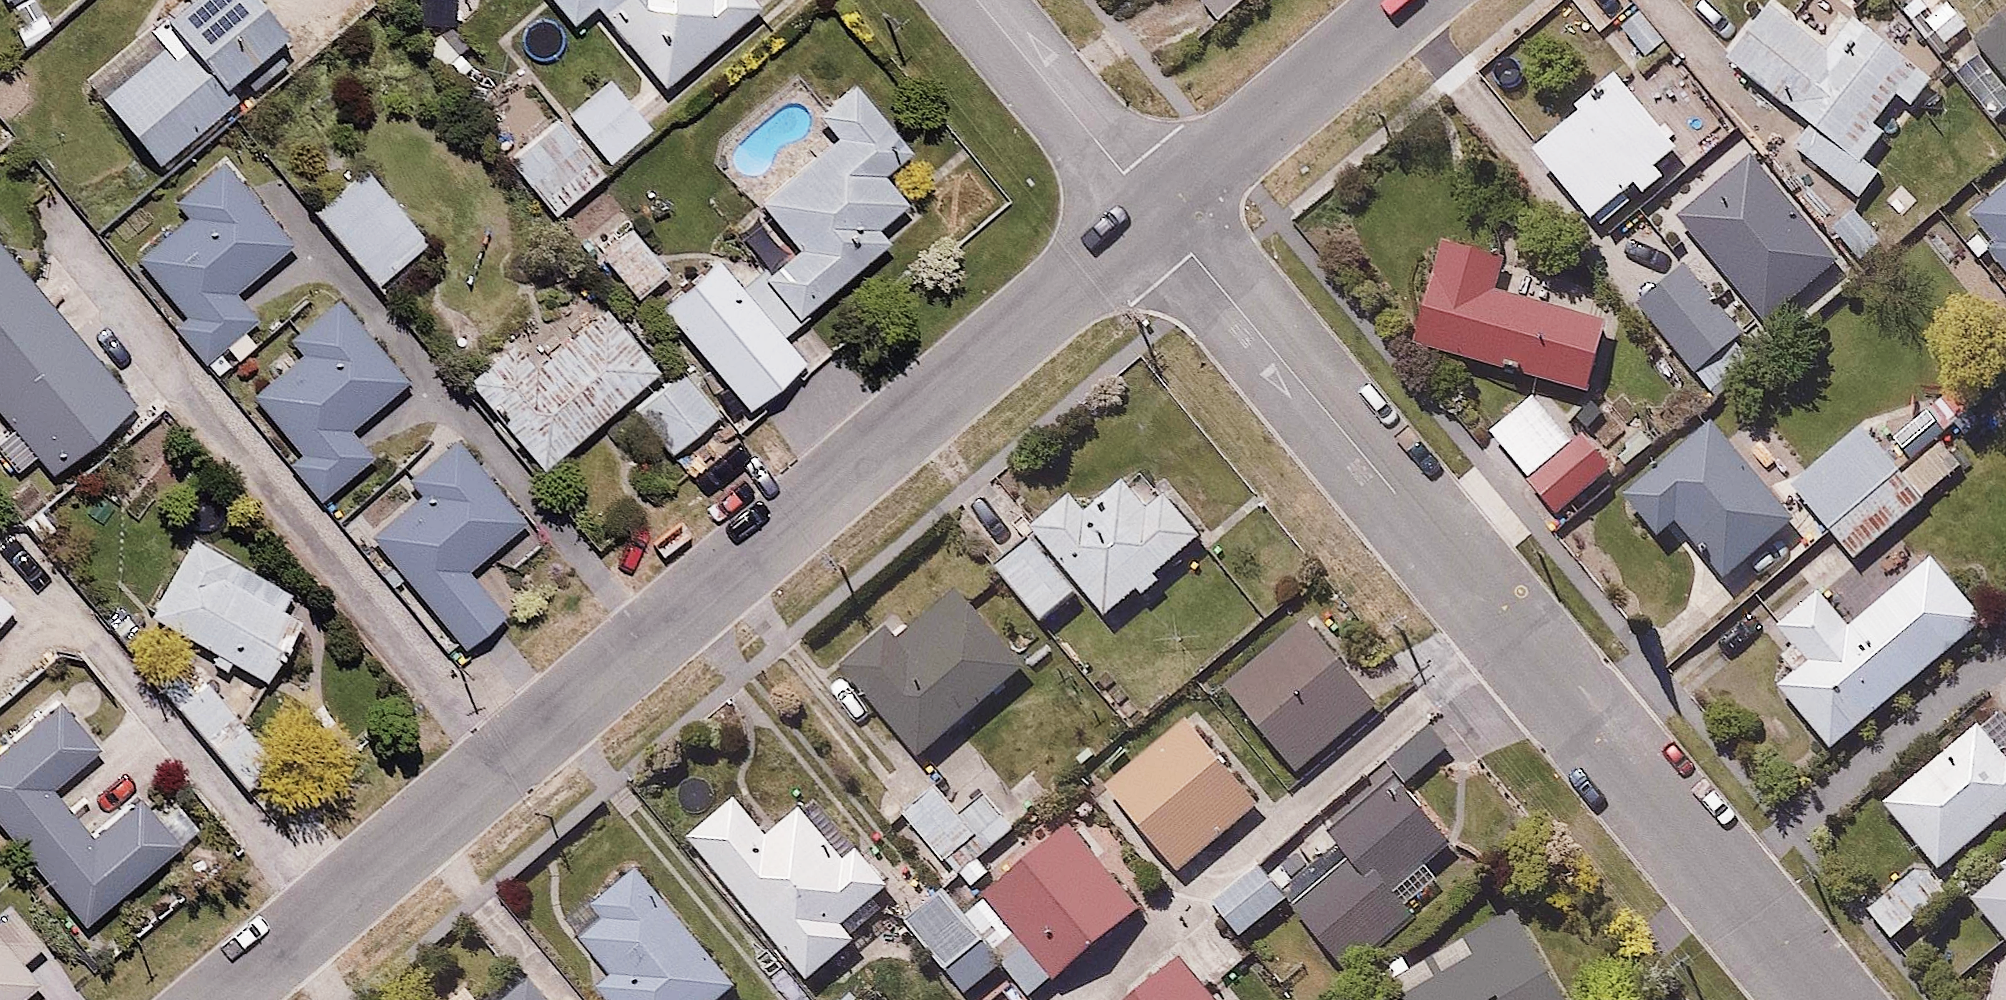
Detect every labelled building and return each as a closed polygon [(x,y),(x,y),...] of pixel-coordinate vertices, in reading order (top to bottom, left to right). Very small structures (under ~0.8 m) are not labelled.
[(25,25),(52,11),(46,0),(11,0),(25,25)] [(289,30),(266,0),(161,0),(154,5),(175,33),(101,89),(155,160),(236,98),(223,81),(289,30)] [(578,16),(596,0),(564,0),(578,16)] [(669,77),(753,0),(599,0),(669,77)] [(1199,0),(1178,0),(1143,31),(1173,65),(1220,25),(1199,0)] [(1232,14),(1247,0),(1219,0),(1232,14)] [(1944,70),(1860,0),(1853,0),(1823,36),(1779,0),(1776,0),(1734,50),(1818,121),(1776,171),(1839,224),(1886,167),(1872,155),(1944,70)] [(1967,40),(2005,87),(2005,8),(1967,40)] [(1668,161),(1685,149),(1626,67),(1538,130),(1568,172),(1597,213),(1640,182),(1652,197),(1680,177),(1668,161)] [(818,125),(745,184),(796,247),(778,262),(814,306),(897,238),(880,217),(906,196),(879,163),(910,138),(856,72),(807,112),(818,125)] [(609,162),(563,109),(509,155),(555,208),(609,162)] [(1538,130),(1529,117),(1498,139),(1538,194),(1568,172),(1538,130)] [(190,211),(137,255),(184,312),(171,323),(215,377),(272,330),(235,285),(291,239),(221,155),(175,192),(190,211)] [(428,236),(362,156),(306,203),(372,282),(428,236)] [(1954,224),(1984,261),(1995,251),(2005,264),(2005,181),(1954,224)] [(1647,210),(1597,254),(1700,369),(1749,324),(1647,210)] [(668,266),(626,218),(597,244),(639,291),(668,266)] [(1447,232),(1418,336),(1599,386),(1620,312),(1504,279),(1512,250),(1447,232)] [(0,435),(0,445),(18,465),(35,451),(51,469),(138,395),(0,235),(0,410),(12,425),(0,435)] [(724,247),(660,298),(749,408),(811,357),(786,326),(801,314),(760,263),(747,274),(724,247)] [(356,424),(410,372),(334,294),(243,382),(302,444),(283,462),(320,500),(377,445),(356,424)] [(541,468),(663,363),(608,298),(537,359),(515,332),(463,377),(541,468)] [(729,403),(691,358),(636,403),(675,448),(729,403)] [(1542,386),(1491,423),(1568,505),(1626,451),(1597,421),(1585,432),(1542,386)] [(1912,464),(1874,417),(1799,479),(1865,558),(1981,461),(1954,429),(1912,464)] [(1795,516),(1712,419),(1622,495),(1659,539),(1681,520),(1726,574),(1795,516)] [(526,512),(455,426),(404,468),(420,488),(372,528),(466,641),(506,609),(467,561),(526,512)] [(1082,581),(1109,613),(1215,525),(1177,479),(1155,497),(1131,468),(1092,500),(1079,484),(994,555),(1042,614),(1082,581)] [(200,527),(152,612),(264,674),(312,590),(200,527)] [(1837,741),(1994,611),(1937,543),(1850,616),(1819,579),(1776,615),(1808,654),(1783,676),(1837,741)] [(21,610),(0,590),(0,633),(21,610)] [(929,755),(1035,658),(972,590),(917,641),(893,615),(843,662),(929,755)] [(1391,691),(1317,603),(1229,676),(1303,764),(1391,691)] [(0,745),(0,823),(85,931),(193,846),(145,785),(94,825),(59,780),(102,746),(62,696),(0,745)] [(1271,796),(1196,707),(1112,778),(1188,867),(1271,796)] [(1881,802),(1941,873),(2005,819),(2005,755),(1977,722),(1881,802)] [(986,741),(905,802),(957,870),(1016,825),(990,791),(1012,775),(986,741)] [(1300,908),(1354,972),(1428,910),(1419,899),(1449,873),(1432,852),(1460,829),(1404,761),(1332,821),(1362,857),(1300,908)] [(742,788),(692,828),(807,974),(858,934),(848,921),(889,888),(907,910),(932,891),(883,828),(857,849),(816,798),(775,831),(742,788)] [(1028,990),(1145,901),(1076,810),(983,881),(992,892),(964,913),(942,884),(932,891),(907,910),(903,913),(965,994),(1007,962),(1028,990)] [(645,857),(601,895),(617,913),(590,935),(621,971),(600,989),(609,999),(722,999),(748,978),(645,857)] [(1954,897),(1922,860),(1866,908),(1898,945),(1954,897)] [(1293,896),(1267,861),(1217,898),(1242,933),(1293,896)] [(1969,893),(2005,937),(2005,862),(1969,893)] [(46,982),(24,956),(55,930),(26,894),(0,915),(0,999),(24,999),(46,982)] [(1523,896),(1391,977),(1404,998),(1401,999),(1618,999),(1574,927),(1550,942),(1523,896)] [(1128,999),(1238,999),(1190,946),(1128,999)] [(532,975),(505,999),(554,999),(532,975)] [(1012,986),(996,999),(1024,999),(1012,986)]
